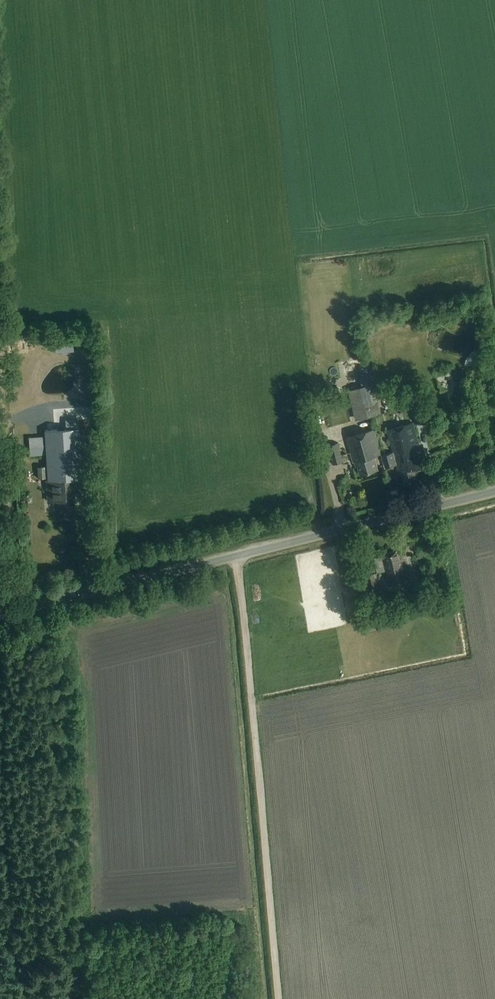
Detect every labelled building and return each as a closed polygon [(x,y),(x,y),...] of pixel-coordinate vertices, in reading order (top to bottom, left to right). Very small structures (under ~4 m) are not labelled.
[(467,365),(472,370),(481,360),(476,355),(467,365)] [(357,423),(372,420),(364,386),(350,390),(357,423)] [(327,391),(329,404),(343,402),(341,389),(327,391)] [(393,452),(382,455),(386,468),(397,465),(400,475),(402,475),(405,485),(420,481),(417,471),(426,469),(413,424),(387,431),(393,452)] [(75,509),(74,489),(74,479),(83,479),(79,428),(47,430),(51,492),(54,491),(55,510),(75,509)] [(375,457),(382,455),(375,430),(346,438),(353,463),(356,462),(360,475),(378,470),(375,457)] [(339,443),(328,446),(333,464),(344,461),(339,443)] [(29,448),(30,456),(47,455),(46,447),(29,448)] [(37,467),(38,479),(47,478),(46,467),(37,467)] [(401,563),(398,549),(381,553),(388,582),(407,578),(403,562),(401,563)] [(366,576),(371,599),(381,597),(376,574),(366,576)]
